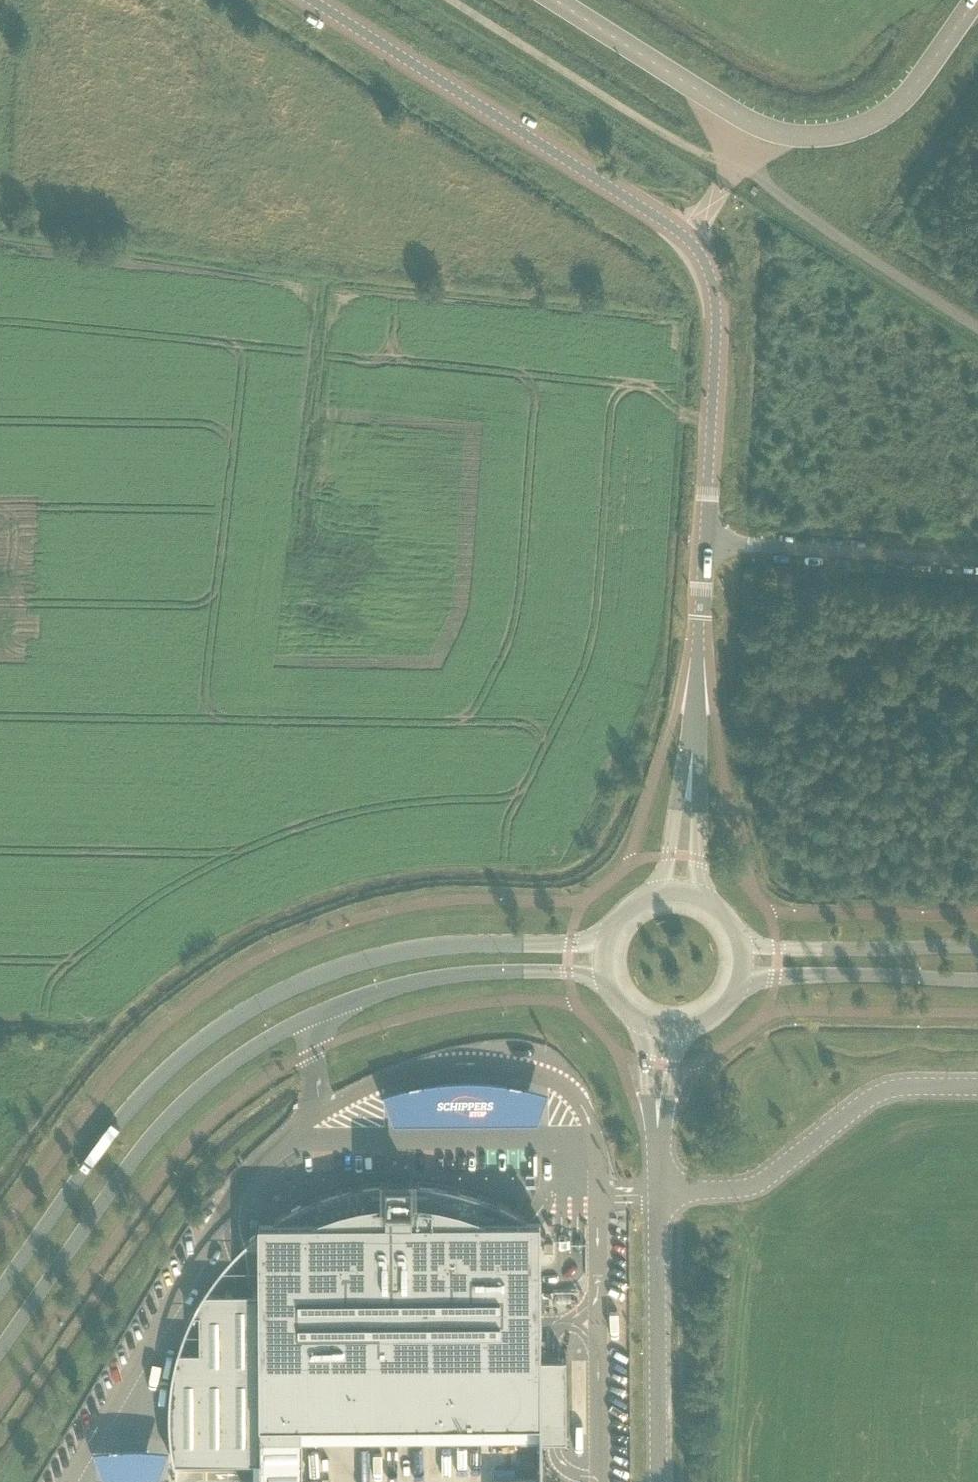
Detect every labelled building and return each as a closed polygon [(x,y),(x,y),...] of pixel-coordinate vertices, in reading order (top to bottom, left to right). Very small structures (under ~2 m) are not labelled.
[(247,1240),(246,1241),(245,1242),(246,1243),(247,1243),(259,1243),(260,1291),(206,1291),(205,1290),(200,1298),(196,1305),(193,1312),(194,1313),(195,1312),(200,1312),(200,1349),(180,1349),(179,1349),(177,1355),(173,1376),(170,1397),(170,1418),(171,1439),(172,1447),(173,1455),(175,1463),(177,1463),(177,1461),(261,1461),(261,1441),(262,1441),(303,1440),(302,1420),(521,1419),(521,1439),(542,1439),(565,1439),(567,1439),(567,1357),(565,1357),(542,1357),(542,1315),(542,1288),(541,1267),(541,1230),(544,1233),(546,1231),(544,1230),(543,1229),(541,1228),(541,1217),(526,1217),(525,1217),(524,1216),(508,1207),(491,1199),(473,1192),(455,1187),(436,1184),(417,1182),(413,1182),(413,1178),(387,1179),(387,1182),(383,1182),(364,1184),(345,1188),(326,1194),(308,1201),(291,1209),(274,1219),(259,1219),(260,1230),(255,1233),(251,1236),(247,1240)]
